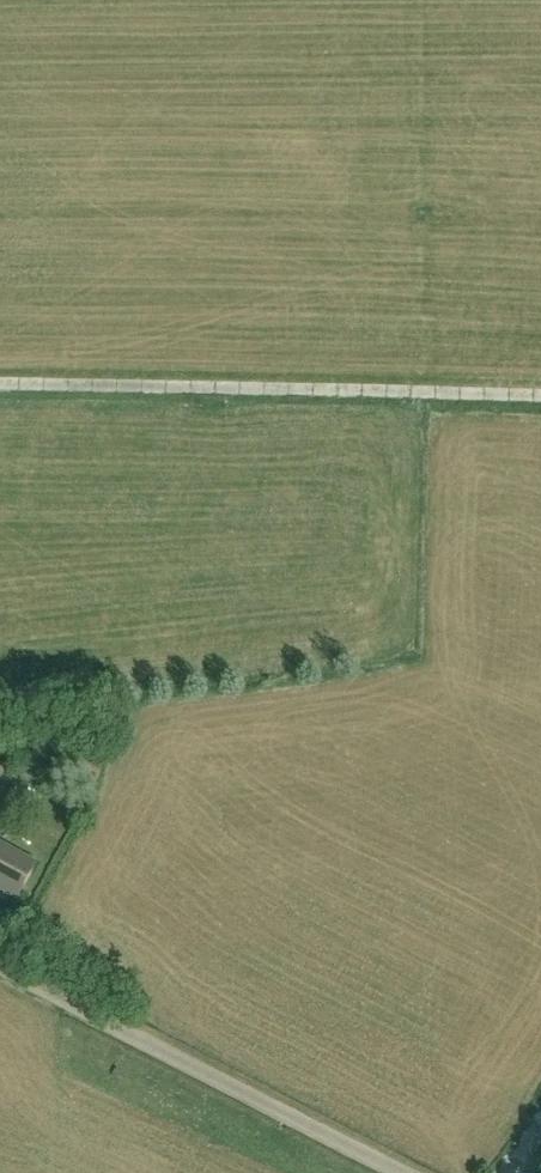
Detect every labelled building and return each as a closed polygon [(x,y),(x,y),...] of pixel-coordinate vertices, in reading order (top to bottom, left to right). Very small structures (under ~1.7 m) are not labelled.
[(19,897),(37,862),(0,842),(0,887),(19,897)]
